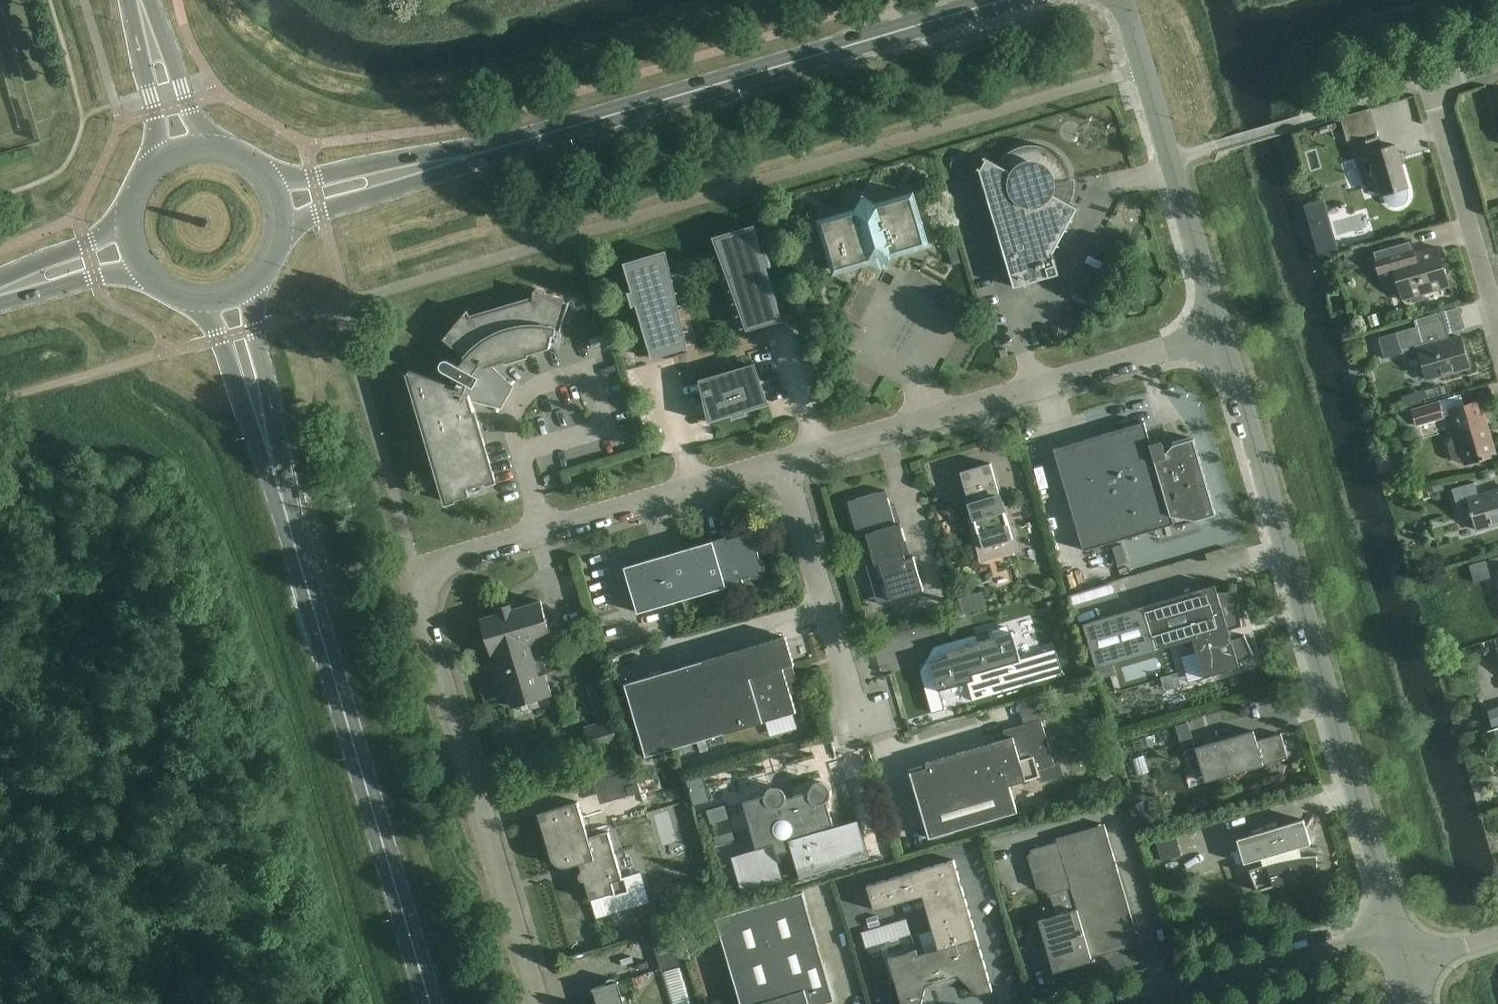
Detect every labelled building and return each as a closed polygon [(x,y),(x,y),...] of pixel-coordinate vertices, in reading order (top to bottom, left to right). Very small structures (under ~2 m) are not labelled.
[(1408,187),(1395,145),(1382,148),(1379,137),(1353,145),(1365,184),(1378,180),(1383,198),(1385,201),(1387,204),(1391,207),(1396,207),(1403,205),(1406,202),(1407,199),(1409,195),(1408,190),(1407,187),(1408,187)] [(997,164),(984,157),(983,158),(986,160),(981,169),(979,167),(978,169),(980,170),(1014,287),(1059,274),(1053,253),(1078,208),(1063,199),(1066,181),(1072,181),(1071,177),(1070,174),(1069,170),(1068,167),(1067,164),(1065,161),(1063,158),(1060,156),(1058,153),(1055,151),(1052,149),(1049,148),(1046,146),(1042,145),(1039,145),(1036,144),(1032,144),(1029,144),(1025,144),(1022,145),(1018,146),(1015,148),(1012,149),(1009,151),(1006,153),(1004,156),(1001,158),(999,161),(997,164)] [(863,197),(855,211),(820,221),(835,271),(870,260),(884,267),(890,258),(892,254),(927,244),(912,194),(877,204),(863,197)] [(767,268),(771,267),(771,268),(772,268),(768,252),(767,253),(767,254),(763,255),(754,226),(715,238),(748,328),(782,318),(767,268)] [(1336,240),(1315,246),(1319,258),(1339,251),(1336,240)] [(1444,269),(1438,247),(1415,254),(1410,240),(1373,251),(1382,281),(1396,277),(1399,287),(1404,286),(1408,297),(1444,286),(1439,270),(1444,269)] [(638,304),(653,356),(686,346),(665,253),(626,264),(634,290),(629,292),(629,291),(628,291),(633,306),(634,306),(634,305),(638,304)] [(409,373),(413,387),(447,502),(471,495),(469,488),(495,480),(470,396),(493,401),(496,396),(500,399),(505,391),(500,388),(503,383),(486,367),(550,348),(555,330),(560,331),(570,302),(534,291),(534,299),(472,317),(468,310),(443,339),(466,358),(463,361),(461,365),(450,359),(448,359),(446,359),(444,359),(443,361),(442,363),(441,365),(442,367),(444,370),(455,376),(453,380),(452,384),(410,371),(409,373)] [(1415,327),(1396,333),(1379,338),(1385,358),(1403,353),(1402,349),(1418,345),(1428,380),(1469,368),(1460,336),(1467,334),(1459,307),(1413,320),(1415,327)] [(575,338),(580,357),(590,354),(588,347),(603,343),(601,332),(575,338)] [(686,349),(674,353),(682,377),(694,373),(686,349)] [(732,414),(733,419),(735,419),(734,418),(747,414),(747,415),(749,415),(747,410),(768,404),(754,365),(702,381),(711,420),(732,414)] [(1413,393),(1403,397),(1405,404),(1416,401),(1413,393)] [(1449,410),(1457,436),(1451,438),(1448,444),(1452,459),(1459,462),(1464,461),(1465,464),(1495,455),(1479,401),(1449,410)] [(1412,410),(1416,425),(1443,417),(1439,402),(1412,410)] [(1151,444),(1144,422),(1054,449),(1083,550),(1173,524),(1174,527),(1216,514),(1194,438),(1164,447),(1163,444),(1162,444),(1161,441),(1151,444)] [(982,560),(1006,553),(1016,550),(991,463),(961,472),(974,518),(970,519),(982,560)] [(1476,530),(1497,524),(1497,490),(1479,495),(1475,482),(1452,489),(1458,511),(1470,508),(1471,511),(1470,511),(1471,515),(1472,514),(1476,530)] [(894,517),(886,490),(847,501),(858,537),(866,534),(871,550),(901,541),(905,540),(898,515),(894,517)] [(764,572),(765,568),(765,564),(763,561),(760,558),(759,554),(758,551),(761,550),(755,528),(737,534),(737,536),(727,539),(726,537),(625,567),(638,613),(744,582),(743,578),(746,577),(750,576),(754,577),(758,577),(761,575),(764,572)] [(906,559),(901,541),(871,550),(875,565),(880,563),(891,600),(924,590),(914,557),(906,559)] [(1127,562),(1122,545),(1112,547),(1117,564),(1127,562)] [(1469,565),(1474,582),(1496,576),(1497,584),(1497,557),(1469,565)] [(1215,584),(1083,624),(1097,668),(1158,650),(1193,640),(1228,630),(1240,626),(1241,627),(1242,627),(1237,590),(1217,592),(1215,584)] [(492,655),(495,654),(530,644),(552,638),(547,622),(549,618),(546,616),(541,601),(512,609),(511,604),(497,608),(499,613),(481,618),(486,634),(484,638),(487,639),(492,655)] [(1253,657),(1254,656),(1244,635),(1243,635),(1243,636),(1232,640),(1228,630),(1193,640),(1204,678),(1240,667),(1238,663),(1253,656),(1253,657)] [(1021,661),(1012,632),(965,645),(973,674),(988,670),(990,674),(992,676),(995,678),(998,679),(1005,677),(1007,675),(1009,672),(1009,668),(1008,664),(1021,661)] [(784,637),(750,647),(771,719),(796,712),(788,684),(797,681),(784,637)] [(899,641),(903,662),(927,659),(923,638),(899,641)] [(530,644),(495,654),(510,702),(531,695),(533,700),(552,695),(545,674),(540,676),(530,644)] [(930,662),(938,691),(975,680),(973,674),(965,645),(945,651),(946,652),(947,652),(948,657),(930,662)] [(750,647),(625,683),(646,756),(771,719),(750,647)] [(1491,656),(1488,647),(1478,650),(1481,659),(1491,656)] [(1062,710),(1056,684),(1016,692),(1022,718),(1062,710)] [(945,709),(941,695),(927,699),(931,713),(945,709)] [(1487,709),(1492,725),(1497,723),(1497,709),(1497,706),(1487,709)] [(592,752),(619,744),(611,719),(584,727),(592,752)] [(997,742),(1010,785),(1040,777),(1041,781),(1063,775),(1059,763),(1054,764),(1041,719),(1004,730),(1004,739),(997,742)] [(1188,724),(1176,727),(1181,745),(1192,741),(1188,724)] [(1492,745),(1497,743),(1497,728),(1488,731),(1485,732),(1489,746),(1492,745)] [(1257,741),(1254,731),(1184,751),(1189,767),(1200,763),(1205,782),(1288,758),(1281,734),(1257,741)] [(910,772),(930,838),(1018,812),(1010,785),(997,742),(926,762),(927,767),(910,772)] [(702,776),(686,781),(694,804),(710,799),(702,776)] [(834,827),(827,801),(829,800),(830,799),(831,797),(831,795),(831,793),(831,792),(831,790),(830,788),(829,787),(828,785),(827,784),(825,783),(824,782),(822,782),(820,782),(818,782),(817,782),(815,783),(813,784),(812,785),(811,787),(810,788),(810,790),(809,792),(787,798),(787,797),(786,795),(786,793),(785,791),(784,790),(783,789),(781,788),(779,787),(778,786),(776,786),(774,786),(772,787),(770,787),(769,788),(768,790),(766,791),(765,793),(765,794),(764,796),(743,802),(751,827),(747,829),(753,850),(774,844),(785,881),(870,857),(859,820),(834,827)] [(583,881),(584,881),(585,881),(590,900),(614,893),(615,896),(630,892),(625,877),(622,878),(608,832),(589,838),(578,801),(539,813),(552,857),(553,860),(554,861),(556,863),(557,864),(561,866),(564,867),(566,867),(569,867),(580,863),(582,871),(580,872),(579,874),(578,876),(578,877),(579,879),(581,881),(583,881)] [(707,810),(710,824),(713,823),(726,819),(729,818),(725,805),(707,810)] [(1297,858),(1302,857),(1299,847),(1311,844),(1303,820),(1237,839),(1244,863),(1262,858),(1264,866),(1268,864),(1273,862),(1278,861),(1282,860),(1287,859),(1292,858),(1297,858)] [(1091,958),(1130,947),(1131,949),(1143,946),(1140,933),(1137,934),(1104,824),(1056,838),(1057,842),(1031,850),(1031,851),(1029,856),(1028,856),(1037,888),(1038,888),(1049,894),(1049,895),(1071,888),(1077,910),(1091,958)] [(661,841),(674,841),(674,826),(660,826),(661,841)] [(1162,861),(1182,855),(1176,836),(1156,842),(1162,861)] [(1268,864),(1264,866),(1249,871),(1258,891),(1318,874),(1317,856),(1302,857),(1297,858),(1292,858),(1287,859),(1282,860),(1278,861),(1273,862),(1268,864)] [(923,896),(939,949),(919,955),(917,950),(888,958),(902,1003),(921,1003),(927,984),(957,975),(979,995),(993,991),(954,860),(867,885),(874,910),(923,896)] [(803,892),(716,917),(741,1003),(822,1003),(835,1000),(803,892)] [(1054,972),(1095,960),(1095,959),(1092,960),(1091,958),(1077,910),(1039,921),(1054,972)] [(691,961),(683,937),(654,945),(661,970),(691,961)] [(661,973),(670,1003),(693,1003),(683,967),(661,973)] [(628,990),(620,992),(617,982),(616,982),(616,981),(615,980),(614,979),(613,978),(612,978),(611,978),(610,978),(609,979),(608,980),(607,981),(607,982),(607,983),(607,984),(597,987),(600,998),(594,1000),(595,1003),(632,1003),(628,990)]
